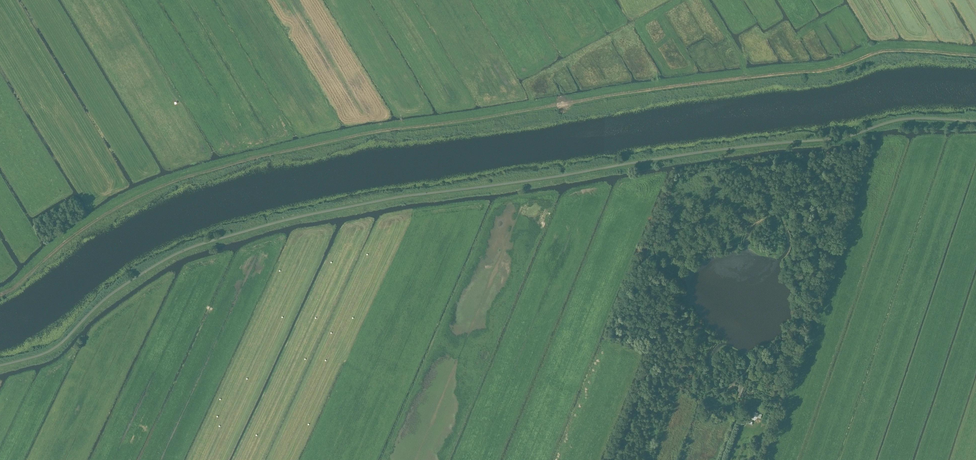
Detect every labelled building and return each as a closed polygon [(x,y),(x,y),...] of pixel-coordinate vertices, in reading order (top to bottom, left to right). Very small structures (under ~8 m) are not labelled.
[(744,393),(748,380),(744,379),(742,385),(739,384),(737,391),(739,391),(738,395),(738,397),(742,398),(743,393),(744,393)]
